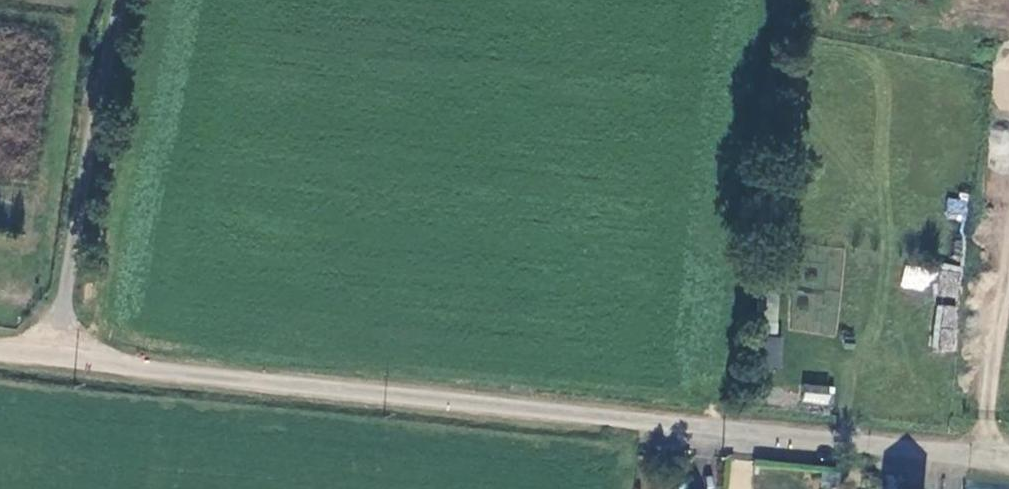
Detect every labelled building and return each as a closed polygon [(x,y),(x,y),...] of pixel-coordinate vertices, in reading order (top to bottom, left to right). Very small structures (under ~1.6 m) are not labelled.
[(965,219),(967,199),(947,197),(945,216),(965,219)] [(927,288),(928,272),(906,271),(905,287),(927,288)] [(932,350),(955,352),(960,306),(936,304),(932,350)] [(741,367),(778,373),(784,328),(747,322),(741,367)] [(803,384),(801,402),(831,405),(833,387),(803,384)]
